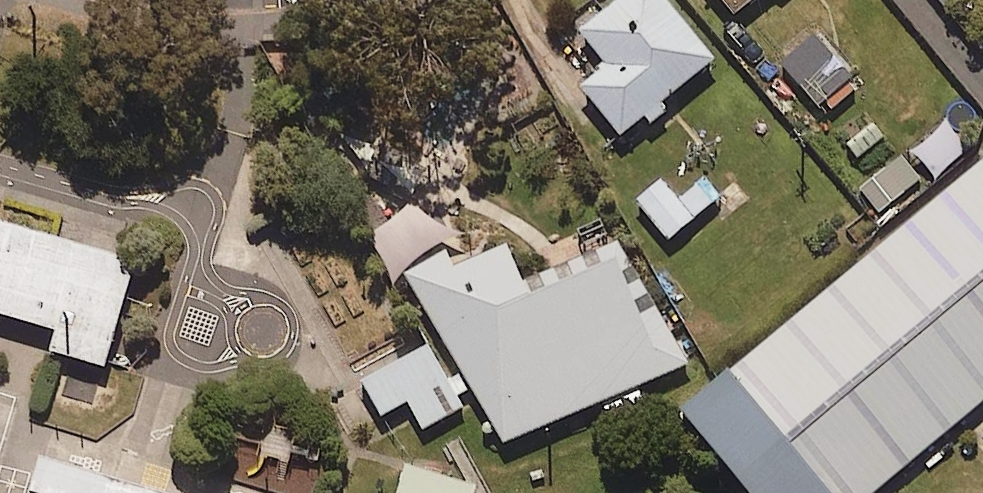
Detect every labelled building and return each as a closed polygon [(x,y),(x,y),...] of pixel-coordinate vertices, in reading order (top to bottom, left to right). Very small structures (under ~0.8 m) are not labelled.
[(663,0),(613,0),(577,30),(605,65),(579,87),(617,134),(711,58),(663,0)] [(732,12),(747,0),(722,0),(732,12)] [(824,57),(794,31),(771,59),(801,84),(824,57)] [(678,412),(746,492),(869,492),(982,398),(982,156),(678,412)] [(676,200),(658,178),(633,200),(666,239),(717,196),(702,178),(676,200)] [(0,199),(0,302),(100,332),(129,237),(0,199)] [(440,242),(417,206),(367,238),(390,274),(440,242)] [(521,288),(501,242),(410,282),(435,340),(358,374),(376,414),(406,400),(418,427),(478,400),(497,444),(598,400),(605,416),(642,400),(635,385),(683,364),(628,240),(521,288)] [(34,463),(25,492),(132,492),(34,463)] [(393,481),(390,492),(436,492),(393,481)]
